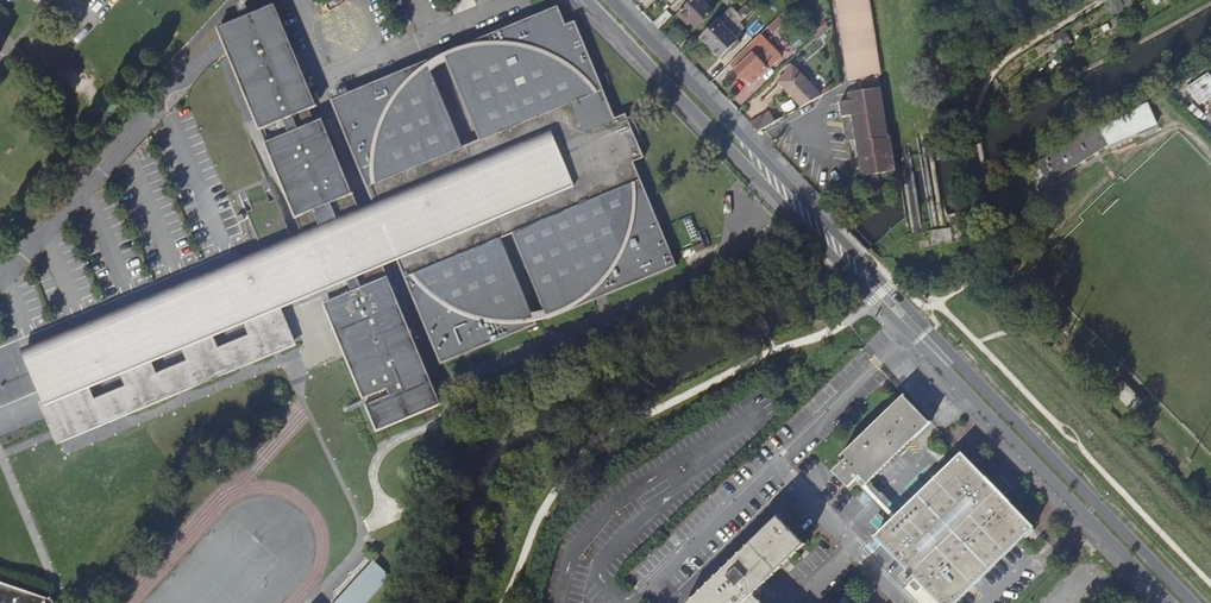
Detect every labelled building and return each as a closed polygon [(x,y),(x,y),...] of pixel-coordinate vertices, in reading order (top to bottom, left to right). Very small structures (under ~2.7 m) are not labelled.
[(477,5),(475,0),(454,0),(458,11),(477,5)] [(686,21),(688,18),(698,28),(714,12),(702,0),(693,0),(679,14),(686,21)] [(718,8),(725,14),(735,4),(731,0),(726,0),(718,8)] [(843,118),(854,116),(863,176),(897,171),(891,137),(888,138),(878,76),(882,75),(870,0),(836,0),(849,80),(862,78),(864,90),(850,93),(852,101),(841,102),(843,118)] [(309,111),(317,108),(275,6),(218,30),(260,132),(264,130),(279,123),(309,111)] [(745,6),(732,19),(738,25),(751,13),(745,6)] [(163,399),(170,396),(157,377),(155,379),(154,376),(156,375),(151,363),(183,350),(188,362),(190,361),(191,364),(188,365),(193,386),(199,384),(206,382),(213,380),(219,377),(225,374),(231,370),(219,352),(217,353),(216,351),(218,350),(213,338),(245,325),(250,337),(252,336),(253,338),(250,339),(254,361),(293,345),(281,326),(278,327),(277,325),(279,324),(274,312),(326,291),(352,354),(346,357),(376,433),(441,406),(383,267),(398,261),(441,365),(536,325),(493,222),(504,217),(547,321),(676,268),(633,164),(644,160),(625,116),(615,120),(575,24),(566,27),(558,8),(444,56),(490,167),(473,174),(427,63),(332,102),(378,213),(363,220),(327,133),(322,121),(314,124),(269,143),(265,145),(271,157),(288,200),(302,234),(22,351),(35,383),(38,390),(40,394),(45,407),(87,389),(88,389),(121,375),(126,388),(128,387),(129,389),(126,390),(131,412),(138,410),(144,408),(151,405),(157,402),(163,399)] [(0,23),(7,30),(16,20),(8,13),(0,23)] [(719,22),(702,38),(722,59),(739,43),(719,22)] [(761,35),(731,65),(746,80),(747,78),(754,85),(782,57),(761,35)] [(779,81),(803,106),(822,94),(792,65),(785,71),(787,73),(779,81)] [(1210,95),(1210,78),(1209,74),(1196,82),(1201,91),(1197,93),(1202,101),(1210,95)] [(1095,127),(1060,149),(1070,165),(1105,143),(1107,145),(1156,123),(1147,104),(1095,127)] [(309,111),(279,123),(264,130),(269,143),(314,124),(309,111)] [(751,123),(759,132),(777,121),(771,111),(751,123)] [(940,233),(931,235),(933,243),(952,239),(951,231),(940,233)] [(219,352),(231,370),(254,361),(250,339),(253,338),(252,336),(250,337),(218,350),(216,351),(217,353),(219,352)] [(157,377),(170,396),(193,386),(188,365),(191,364),(190,361),(188,362),(156,375),(154,376),(155,379),(157,377)] [(1133,412),(1142,403),(1123,383),(1113,391),(1133,412)] [(87,389),(45,407),(50,418),(59,441),(131,412),(126,390),(129,389),(128,387),(126,388),(94,401),(88,389),(87,389)] [(849,487),(855,480),(860,476),(867,484),(896,456),(931,422),(904,394),(840,456),(843,459),(840,461),(841,463),(832,471),(849,487)] [(930,455),(937,448),(933,445),(927,451),(930,455)] [(946,459),(937,448),(930,455),(940,465),(946,459)] [(897,515),(892,519),(875,537),(907,569),(899,576),(909,585),(916,579),(940,602),(956,602),(957,602),(995,564),(1033,527),(998,491),(961,453),(928,485),(897,515)] [(855,480),(892,519),(897,515),(867,484),(860,476),(855,480)] [(753,541),(780,568),(803,546),(776,518),(753,541)] [(752,596),(780,568),(753,541),(689,602),(759,602),(752,596)] [(334,602),(368,602),(393,576),(375,560),(334,602)] [(52,601),(34,594),(34,595),(19,590),(19,589),(0,583),(0,602),(53,602),(52,601)]
